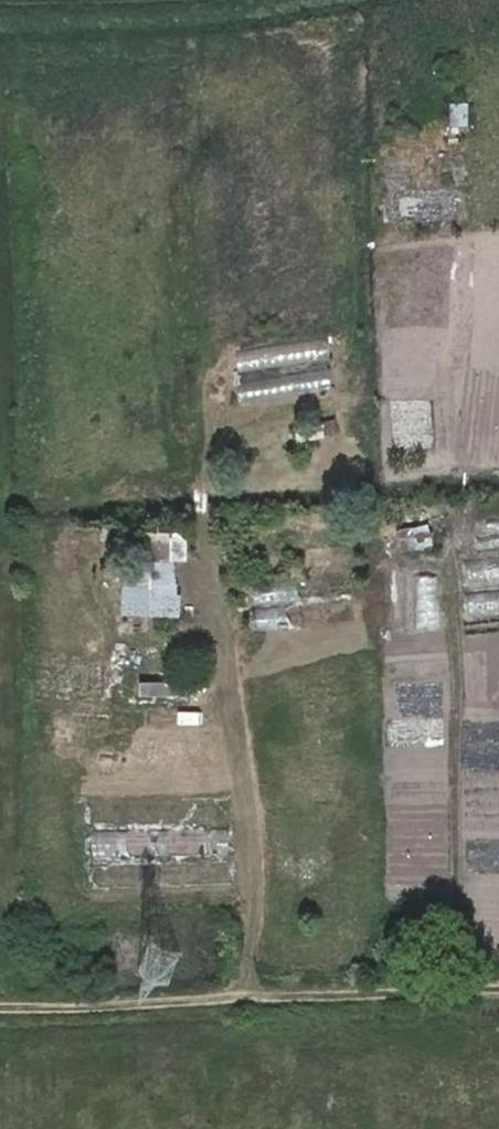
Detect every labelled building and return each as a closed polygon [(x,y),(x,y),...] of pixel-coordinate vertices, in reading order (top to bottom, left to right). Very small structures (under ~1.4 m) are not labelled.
[(469,125),(469,101),(450,101),(450,125),(469,125)] [(239,404),(333,390),(330,369),(236,384),(239,404)] [(297,423),(297,440),(335,438),(334,422),(297,423)] [(498,544),(498,521),(465,521),(464,544),(498,544)] [(404,553),(433,543),(426,522),(397,531),(404,553)] [(188,531),(145,531),(145,559),(188,559),(188,531)] [(464,552),(464,603),(498,603),(498,552),(464,552)] [(123,559),(122,614),(176,615),(177,561),(123,559)] [(391,565),(388,678),(438,679),(441,575),(415,574),(415,565),(391,565)] [(301,625),(298,603),(353,595),(350,572),(250,585),(256,631),(301,625)] [(481,611),(485,630),(498,627),(498,607),(481,611)] [(181,697),(181,681),(139,680),(139,696),(181,697)] [(152,832),(152,831),(87,830),(87,853),(226,855),(227,833),(152,832)] [(200,883),(228,879),(226,866),(198,871),(200,883)]
